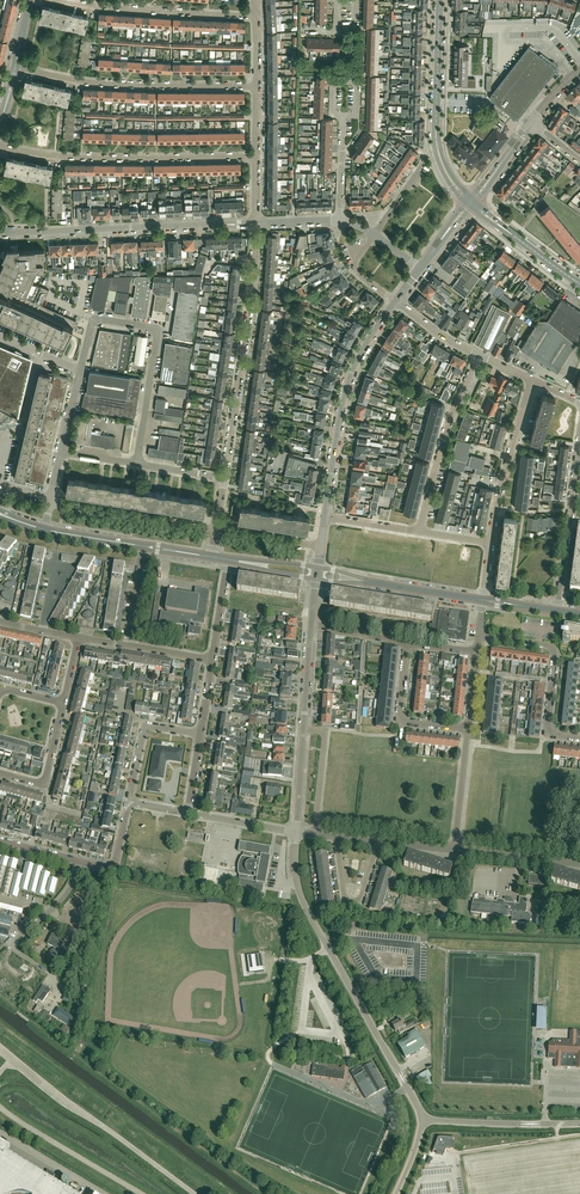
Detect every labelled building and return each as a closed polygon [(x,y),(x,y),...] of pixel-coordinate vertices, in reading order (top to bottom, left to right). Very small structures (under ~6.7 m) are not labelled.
[(551,5),(549,12),(552,13),(554,6),(556,0),(549,0),(548,4),(551,5)] [(554,6),(552,13),(555,15),(558,7),(561,8),(563,0),(556,0),(554,6)] [(567,10),(570,1),(566,0),(563,0),(561,8),(563,9),(561,17),(564,18),(567,10)] [(576,3),(570,1),(567,10),(564,18),(567,19),(570,11),(573,12),(576,3)] [(17,5),(8,3),(7,10),(15,12),(17,5)] [(57,23),(63,24),(65,13),(60,12),(60,10),(49,8),(49,9),(43,8),(40,19),(47,20),(46,22),(56,24),(57,23)] [(15,12),(7,10),(5,17),(13,19),(15,12)] [(569,30),(573,35),(574,34),(576,30),(575,28),(579,24),(579,15),(579,13),(577,11),(577,10),(571,24),(571,25),(570,28),(569,30)] [(71,14),(65,13),(63,24),(69,26),(69,27),(79,29),(79,28),(85,30),(88,19),(82,17),(82,16),(71,13),(71,14)] [(385,27),(393,27),(392,13),(385,14),(385,27)] [(13,19),(5,17),(3,24),(12,26),(13,19)] [(280,23),(268,24),(268,31),(281,30),(280,23)] [(10,33),(12,26),(3,24),(1,31),(10,33)] [(368,29),(368,36),(383,37),(383,34),(379,34),(380,29),(368,29)] [(0,36),(0,38),(8,40),(10,33),(1,31),(0,36)] [(82,36),(81,44),(91,45),(92,38),(82,36)] [(81,44),(80,51),(90,53),(91,45),(81,44)] [(367,44),(367,51),(383,52),(383,49),(379,49),(379,44),(367,44)] [(455,45),(454,78),(454,85),(462,85),(462,87),(468,87),(476,87),(476,78),(468,78),(468,45),(455,45)] [(529,47),(505,76),(491,95),(491,99),(517,119),(545,84),(557,69),(554,66),(556,63),(555,62),(554,62),(553,61),(551,64),(529,47)] [(80,51),(78,58),(88,60),(90,53),(80,51)] [(114,57),(113,60),(113,69),(120,69),(121,61),(121,58),(114,57)] [(78,58),(77,65),(87,67),(88,60),(78,58)] [(367,59),(366,67),(382,67),(382,64),(378,64),(379,59),(367,59)] [(368,84),(383,85),(383,84),(384,82),(380,82),(380,77),(368,76),(368,84)] [(31,82),(25,81),(25,84),(23,92),(29,94),(29,95),(39,97),(39,96),(46,98),(48,86),(42,85),(42,83),(32,81),(31,82)] [(54,87),(48,86),(46,98),(52,99),(52,100),(62,102),(62,101),(68,103),(71,91),(65,90),(65,88),(54,86),(54,87)] [(575,87),(571,91),(579,99),(579,100),(579,92),(575,87)] [(90,98),(91,89),(83,89),(83,101),(90,102),(90,98)] [(571,91),(566,95),(575,103),(574,104),(579,110),(579,104),(577,101),(579,99),(571,91)] [(379,97),(379,92),(368,92),(367,99),(383,100),(383,97),(379,97)] [(503,109),(499,107),(495,103),(492,107),(495,109),(500,113),(503,109)] [(560,106),(556,111),(570,119),(571,117),(568,115),(570,113),(560,106)] [(569,111),(576,115),(579,110),(572,106),(569,111)] [(382,115),(382,112),(379,112),(379,107),(367,107),(367,114),(382,115)] [(66,109),(65,117),(75,118),(76,110),(66,109)] [(570,119),(556,111),(553,116),(564,123),(565,120),(568,122),(570,119)] [(485,140),(476,152),(472,149),(474,147),(472,146),(473,145),(472,145),(467,141),(468,139),(464,136),(460,141),(453,136),(447,143),(455,148),(453,151),(461,157),(461,156),(464,158),(464,159),(472,165),(473,163),(481,169),(486,162),(484,160),(489,154),(491,156),(507,135),(505,134),(509,128),(504,125),(505,123),(494,114),(491,119),(492,120),(491,120),(491,121),(490,121),(489,121),(489,122),(488,122),(487,122),(486,122),(485,122),(485,123),(484,123),(483,123),(482,123),(481,123),(480,123),(480,122),(479,122),(478,122),(477,122),(476,121),(472,130),(474,132),(481,138),(480,139),(483,142),(484,140),(485,140)] [(564,123),(553,116),(550,121),(563,130),(565,127),(562,125),(564,123)] [(65,117),(64,124),(74,125),(75,118),(65,117)] [(562,132),(563,130),(550,121),(547,127),(557,133),(559,130),(562,132)] [(378,122),(367,122),(366,130),(382,130),(382,127),(378,127),(378,122)] [(64,124),(64,132),(74,132),(74,125),(64,124)] [(73,140),(74,135),(74,132),(64,132),(63,139),(73,140)] [(365,132),(361,138),(373,146),(375,143),(372,141),(374,138),(365,132)] [(564,140),(568,143),(572,137),(568,134),(564,140)] [(550,145),(540,137),(536,142),(549,152),(551,149),(548,147),(550,145)] [(575,149),(579,144),(579,143),(579,137),(576,142),(573,139),(569,144),(575,149)] [(361,138),(357,143),(366,149),(368,146),(372,148),(373,146),(361,138)] [(547,154),(549,152),(536,142),(533,146),(543,154),(544,152),(547,154)] [(357,143),(354,148),(365,156),(367,157),(369,155),(364,152),(366,149),(357,143)] [(398,147),(414,157),(417,153),(408,146),(406,148),(400,144),(398,147)] [(540,157),(543,154),(533,146),(533,147),(529,151),(542,161),(543,159),(540,157)] [(414,157),(398,147),(397,150),(402,154),(401,156),(411,162),(412,160),(413,161),(415,159),(414,158),(414,157)] [(365,156),(354,148),(352,150),(355,152),(353,155),(351,158),(355,160),(357,158),(361,162),(365,156)] [(540,163),(542,161),(529,151),(526,156),(533,162),(535,159),(540,163)] [(392,156),(407,167),(411,162),(401,156),(399,158),(394,154),(392,156)] [(394,165),(404,172),(407,167),(392,156),(390,159),(396,163),(394,165)] [(533,162),(526,156),(522,161),(534,171),(536,169),(531,165),(533,162)] [(21,174),(28,175),(30,164),(24,163),(24,161),(13,159),(13,160),(7,159),(5,170),(11,172),(11,173),(21,175),(21,174)] [(534,171),(522,161),(518,165),(528,173),(530,171),(532,173),(534,171)] [(385,166),(401,177),(404,172),(394,165),(393,167),(387,163),(385,166)] [(36,165),(30,164),(28,175),(34,176),(33,178),(44,180),(44,179),(51,180),(53,169),(47,167),(47,166),(36,164),(36,165)] [(526,175),(528,173),(518,165),(514,170),(527,180),(529,178),(526,175)] [(388,175),(397,181),(401,177),(385,166),(383,169),(389,173),(388,175)] [(514,170),(511,175),(520,182),(522,180),(525,182),(527,180),(514,170)] [(379,176),(394,186),(397,181),(388,175),(386,177),(380,173),(379,176)] [(520,182),(511,175),(507,180),(519,189),(521,187),(518,185),(520,182)] [(381,184),(391,191),(394,186),(379,176),(377,178),(383,182),(381,184)] [(503,184),(513,192),(515,189),(518,192),(519,189),(507,180),(503,184)] [(375,187),(387,196),(391,191),(381,184),(380,186),(376,184),(377,184),(374,182),(373,184),(375,186),(375,187)] [(375,186),(373,184),(371,186),(373,190),(376,192),(374,194),(384,201),(387,196),(375,187),(375,186)] [(511,194),(513,192),(503,184),(499,189),(512,199),(514,196),(511,194)] [(205,190),(200,190),(200,197),(201,214),(209,213),(208,197),(212,197),(212,188),(208,189),(208,190),(205,190)] [(192,192),(193,214),(201,214),(200,197),(200,190),(200,189),(192,190),(192,191),(192,192)] [(511,201),(512,199),(499,189),(496,194),(503,200),(506,201),(508,198),(511,201)] [(82,190),(73,191),(73,201),(83,201),(82,190)] [(156,191),(152,191),(148,192),(148,197),(148,201),(149,216),(156,216),(156,206),(152,207),(152,203),(152,198),(156,197),(156,191)] [(192,192),(184,192),(185,214),(193,214),(192,192)] [(158,193),(158,199),(159,215),(167,215),(166,199),(166,193),(158,193)] [(91,207),(92,207),(92,204),(92,200),(91,198),(88,198),(87,198),(88,207),(77,208),(78,219),(78,220),(84,220),(86,220),(86,218),(91,218),(91,207)] [(166,199),(167,215),(174,215),(174,198),(166,199)] [(174,198),(174,215),(182,214),(181,198),(174,198)] [(141,203),(140,207),(141,216),(149,216),(148,201),(144,201),(144,203),(141,203)] [(286,204),(277,204),(277,201),(268,201),(268,209),(276,209),(286,209),(287,209),(291,210),(292,202),(292,201),(288,201),(287,201),(287,205),(286,205),(286,204)] [(112,217),(120,217),(120,204),(112,205),(112,217)] [(549,206),(540,213),(553,229),(562,221),(549,206)] [(122,207),(122,208),(123,217),(131,216),(130,207),(122,207)] [(484,235),(485,233),(482,231),(484,228),(475,221),(471,226),(484,235)] [(553,229),(566,244),(574,237),(562,221),(553,229)] [(477,238),(479,235),(482,237),(484,235),(471,226),(467,230),(477,238)] [(477,238),(467,230),(464,235),(476,245),(478,243),(475,241),(477,238)] [(268,236),(267,243),(276,243),(276,244),(280,244),(280,236),(280,235),(279,233),(277,233),(272,232),(272,236),(268,236)] [(317,233),(309,233),(310,242),(313,241),(314,242),(309,243),(309,244),(332,240),(331,233),(330,233),(330,232),(317,234),(317,233)] [(300,254),(303,246),(307,246),(307,234),(299,234),(296,247),(295,251),(294,252),(295,253),(300,254)] [(476,245),(464,235),(460,240),(467,246),(469,243),(475,247),(476,245)] [(574,237),(566,244),(579,260),(579,259),(579,244),(574,237)] [(182,258),(182,250),(178,250),(178,239),(176,239),(176,238),(171,239),(171,240),(169,240),(170,247),(168,247),(169,259),(182,258)] [(201,238),(194,239),(193,239),(193,238),(191,238),(191,239),(188,239),(189,257),(190,262),(194,262),(194,256),(192,256),(192,249),(195,249),(195,245),(201,245),(202,241),(201,238)] [(214,254),(213,246),(213,238),(206,238),(206,246),(203,246),(203,252),(208,251),(208,249),(213,249),(213,255),(214,254)] [(221,246),(220,238),(213,238),(213,246),(214,254),(216,254),(216,249),(221,249),(221,258),(221,246)] [(164,256),(163,248),(163,240),(156,240),(156,248),(156,256),(157,256),(156,252),(160,252),(161,256),(164,256)] [(333,242),(332,240),(309,244),(310,247),(323,245),(324,248),(334,246),(333,245),(334,244),(334,243),(333,242)] [(149,249),(148,241),(141,241),(141,249),(146,249),(146,256),(149,256),(149,249)] [(267,243),(267,250),(276,251),(282,251),(282,249),(279,248),(276,248),(276,244),(276,243),(267,243)] [(468,250),(458,243),(457,244),(456,244),(454,246),(455,247),(454,248),(472,261),(473,260),(478,264),(481,260),(476,257),(468,250)] [(463,263),(465,260),(468,263),(467,264),(475,270),(478,267),(466,258),(454,248),(452,250),(450,253),(450,254),(463,263)] [(38,270),(44,270),(43,256),(45,256),(45,249),(19,251),(19,249),(8,249),(3,259),(5,260),(0,271),(0,318),(64,347),(73,326),(60,321),(62,315),(58,314),(59,313),(58,313),(50,310),(50,309),(49,310),(41,306),(42,304),(41,304),(44,296),(46,297),(49,289),(33,282),(38,270)] [(311,252),(310,253),(306,254),(308,259),(323,255),(324,261),(332,259),(330,249),(322,252),(321,250),(314,252),(311,252)] [(275,258),(278,258),(282,258),(282,256),(278,255),(275,255),(276,251),(267,250),(266,257),(275,258)] [(496,272),(498,269),(501,266),(509,255),(506,253),(507,252),(504,250),(504,251),(503,250),(498,257),(496,259),(494,262),(497,265),(493,270),(496,272)] [(450,273),(455,267),(457,268),(457,269),(469,278),(457,293),(464,298),(479,277),(460,262),(459,262),(449,255),(441,266),(450,273)] [(509,255),(501,266),(503,267),(504,265),(508,268),(510,266),(515,259),(514,259),(515,259),(512,257),(509,255)] [(278,262),(278,258),(275,258),(266,257),(266,264),(275,265),(278,265),(281,265),(285,266),(286,263),(281,263),(278,262)] [(485,263),(489,266),(493,260),(490,257),(485,263)] [(325,272),(336,267),(333,261),(322,267),(323,270),(320,271),(308,278),(310,280),(312,279),(325,272)] [(513,280),(524,266),(521,264),(521,263),(519,261),(518,262),(518,261),(513,268),(511,270),(514,273),(510,277),(513,280)] [(225,272),(240,274),(240,270),(243,270),(243,267),(223,264),(223,267),(229,268),(229,269),(232,269),(231,272),(225,272)] [(266,264),(265,272),(274,272),(277,272),(281,273),(282,270),(277,270),(278,265),(275,265),(266,264)] [(527,268),(524,266),(513,280),(516,282),(520,277),(523,279),(525,277),(530,271),(529,270),(527,268)] [(312,279),(310,280),(311,283),(325,277),(326,279),(339,273),(336,267),(325,272),(312,279)] [(484,287),(491,292),(502,279),(501,278),(502,276),(501,271),(498,269),(496,272),(490,279),(484,287)] [(224,279),(239,281),(240,274),(225,272),(224,279)] [(274,272),(265,272),(265,279),(274,279),(277,280),(283,280),(283,277),(277,277),(277,272),(274,272)] [(524,288),(527,290),(527,291),(537,277),(534,274),(535,274),(532,272),(532,273),(531,272),(527,278),(524,282),(527,284),(524,288)] [(164,320),(165,314),(168,295),(171,295),(174,275),(157,275),(154,276),(152,289),(156,292),(152,318),(164,320)] [(179,290),(172,337),(192,340),(199,296),(202,275),(193,275),(175,276),(173,289),(179,290)] [(333,289),(345,279),(341,275),(334,281),(335,283),(331,287),(333,289)] [(429,281),(437,287),(449,296),(451,294),(439,285),(442,281),(434,275),(433,276),(433,275),(431,276),(430,278),(431,279),(429,281)] [(112,276),(97,276),(91,302),(93,308),(93,309),(104,310),(109,289),(110,286),(112,276)] [(126,276),(120,276),(119,276),(114,276),(112,276),(110,286),(109,289),(117,291),(114,312),(125,314),(131,276),(126,276)] [(140,276),(135,276),(133,283),(136,284),(131,315),(146,317),(153,276),(149,276),(140,276)] [(488,282),(480,277),(476,282),(484,288),(488,282)] [(540,279),(537,277),(527,291),(530,293),(536,285),(539,287),(543,281),(543,280),(541,278),(540,279)] [(230,287),(238,288),(239,281),(224,279),(224,282),(227,282),(227,286),(223,286),(230,287)] [(274,279),(265,279),(265,286),(273,286),(273,287),(276,287),(280,287),(280,284),(276,284),(277,280),(274,279)] [(345,279),(333,289),(335,292),(340,288),(342,290),(349,284),(345,279)] [(426,285),(425,287),(443,301),(445,299),(434,291),(436,288),(428,282),(428,283),(427,283),(425,285),(426,285)] [(560,299),(562,295),(558,292),(546,284),(542,289),(546,292),(545,293),(553,299),(556,296),(560,299)] [(491,294),(498,299),(505,290),(498,285),(491,294)] [(229,294),(237,295),(238,288),(230,287),(223,286),(223,289),(227,289),(226,290),(229,291),(229,294),(221,293),(229,294)] [(273,286),(265,286),(264,293),(273,294),(276,294),(280,294),(280,291),(276,291),(276,287),(273,287),(273,286)] [(354,299),(359,292),(352,287),(347,294),(354,299)] [(422,289),(421,290),(422,291),(421,292),(432,300),(434,298),(441,304),(443,301),(425,287),(423,289),(422,289)] [(346,295),(343,292),(336,299),(339,302),(346,295)] [(367,303),(373,296),(369,293),(367,292),(363,296),(358,303),(361,305),(364,301),(367,303)] [(228,301),(237,302),(237,295),(229,294),(221,293),(221,296),(225,296),(225,298),(229,298),(228,301)] [(273,294),(264,293),(264,300),(272,301),(275,301),(279,301),(279,299),(275,298),(276,294),(273,294)] [(416,298),(435,313),(437,311),(428,303),(429,301),(419,294),(417,296),(416,298)] [(505,304),(510,298),(504,294),(500,300),(505,304)] [(201,296),(200,302),(200,303),(207,304),(208,297),(201,296)] [(373,296),(367,303),(371,306),(368,310),(371,312),(376,305),(375,305),(378,300),(376,299),(376,298),(373,296)] [(492,300),(488,297),(481,311),(485,313),(492,300)] [(435,313),(416,298),(414,301),(414,300),(412,302),(413,303),(412,303),(422,311),(424,309),(429,312),(433,316),(435,313)] [(510,298),(505,304),(512,310),(517,304),(510,298)] [(520,348),(557,372),(575,343),(579,336),(579,310),(561,298),(547,320),(539,319),(526,338),(520,348)] [(227,309),(236,309),(237,302),(228,301),(222,300),(221,303),(225,303),(224,305),(228,305),(227,308),(227,309)] [(263,307),(281,309),(281,306),(276,306),(276,304),(272,304),(272,301),(264,300),(263,307)] [(454,315),(458,318),(455,324),(462,328),(472,311),(471,311),(470,314),(462,309),(467,302),(464,300),(454,315)] [(520,300),(517,304),(512,310),(519,315),(527,305),(520,300)] [(505,338),(506,335),(502,331),(511,313),(493,304),(474,343),(492,352),(493,352),(492,353),(495,354),(495,353),(497,354),(505,339),(505,338)] [(227,316),(235,317),(236,309),(227,309),(227,308),(221,307),(220,310),(224,310),(224,315),(227,315),(227,316)] [(263,310),(262,317),(270,318),(277,319),(277,317),(274,316),(271,315),(271,311),(263,310)] [(476,314),(472,311),(462,328),(468,331),(473,324),(475,325),(479,317),(481,312),(478,311),(476,314)] [(443,329),(452,317),(447,313),(438,325),(443,329)] [(226,323),(234,324),(235,317),(227,316),(227,315),(224,315),(219,314),(219,318),(223,319),(223,322),(219,322),(226,323)] [(338,314),(337,317),(359,329),(361,324),(354,320),(352,322),(338,314)] [(515,334),(523,319),(516,315),(507,333),(514,337),(515,334)] [(530,316),(526,323),(531,326),(534,319),(530,316)] [(270,322),(270,318),(262,317),(261,324),(269,326),(273,326),(276,327),(276,324),(273,323),(270,322)] [(335,319),(339,321),(349,327),(348,330),(356,334),(359,329),(337,317),(335,319)] [(411,332),(410,332),(415,336),(420,340),(423,336),(418,333),(417,334),(414,331),(409,327),(411,325),(401,318),(398,323),(411,332)] [(226,323),(219,322),(219,325),(222,325),(222,329),(234,331),(234,324),(226,323)] [(409,335),(410,332),(411,332),(398,323),(397,324),(396,324),(395,326),(395,327),(394,327),(401,333),(403,330),(409,335)] [(269,326),(261,324),(260,331),(268,332),(268,333),(271,333),(271,330),(272,331),(273,326),(269,326)] [(283,333),(291,335),(293,329),(284,326),(283,333)] [(332,327),(330,331),(334,332),(352,341),(354,336),(346,332),(343,330),(342,331),(336,328),(335,329),(332,327)] [(131,334),(100,329),(92,365),(125,369),(126,365),(131,334)] [(392,331),(390,334),(403,343),(405,340),(402,338),(403,337),(400,335),(400,334),(393,329),(391,331),(392,331)] [(224,340),(232,341),(233,334),(218,331),(218,334),(224,335),(224,339),(224,340)] [(271,336),(272,333),(271,333),(268,333),(268,332),(260,331),(259,338),(270,340),(270,338),(271,336)] [(349,347),(352,341),(334,332),(330,331),(329,332),(334,336),(334,335),(339,338),(337,341),(349,347)] [(293,337),(284,334),(282,342),(291,344),(293,337)] [(402,343),(403,343),(390,334),(388,336),(387,337),(387,338),(386,339),(396,346),(398,344),(400,346),(406,350),(408,347),(402,343)] [(148,337),(138,335),(134,363),(143,365),(148,337)] [(518,346),(520,348),(526,338),(523,336),(518,346)] [(220,341),(219,346),(223,346),(223,347),(231,348),(232,341),(224,340),(224,339),(213,338),(213,340),(220,341)] [(270,340),(259,338),(258,345),(273,348),(273,345),(270,345),(270,340)] [(516,340),(515,340),(513,339),(504,357),(506,359),(506,360),(508,360),(509,360),(510,360),(516,348),(513,346),(516,340)] [(320,345),(320,344),(325,346),(344,355),(345,353),(346,353),(347,351),(347,350),(334,344),(333,347),(321,341),(317,340),(315,343),(320,345)] [(419,347),(426,352),(432,342),(429,340),(426,344),(423,342),(419,347)] [(405,353),(401,351),(385,341),(383,343),(382,345),(382,346),(389,351),(391,348),(403,356),(405,353)] [(188,383),(188,378),(193,346),(165,342),(160,379),(188,383)] [(330,355),(333,357),(342,361),(344,355),(325,346),(320,344),(320,345),(315,343),(315,344),(319,345),(318,347),(329,352),(329,351),(331,352),(330,354),(330,355)] [(430,352),(437,356),(442,347),(435,343),(430,352)] [(282,350),(290,352),(291,349),(294,350),(295,347),(290,345),(290,346),(284,344),(282,350)] [(222,354),(230,355),(231,348),(223,347),(223,346),(219,346),(212,345),(212,347),(219,348),(218,353),(222,353),(222,354)] [(273,348),(258,345),(257,353),(265,354),(268,355),(272,355),(272,352),(269,352),(270,347),(273,348)] [(3,425),(11,418),(12,417),(13,416),(18,419),(19,418),(17,416),(28,370),(20,367),(23,357),(23,356),(23,355),(23,354),(22,353),(21,352),(16,349),(14,353),(0,347),(0,426),(3,425)] [(442,347),(437,356),(436,357),(439,359),(440,358),(444,360),(449,352),(442,347)] [(393,359),(387,355),(388,353),(380,349),(379,349),(378,352),(377,354),(391,362),(397,365),(399,366),(400,363),(398,362),(398,361),(393,359)] [(229,362),(230,355),(222,354),(222,353),(218,353),(211,352),(211,354),(217,355),(217,360),(221,361),(229,362)] [(429,354),(426,352),(423,357),(420,360),(424,363),(429,354)] [(257,353),(256,360),(264,361),(267,361),(271,362),(271,359),(268,359),(268,358),(265,357),(265,354),(257,353)] [(420,362),(422,358),(416,353),(413,358),(420,362)] [(374,360),(385,366),(386,363),(395,368),(397,365),(391,362),(377,354),(376,357),(375,356),(374,359),(375,359),(374,360)] [(449,379),(450,377),(452,373),(460,357),(454,354),(450,362),(453,363),(450,369),(446,377),(449,379)] [(520,355),(517,363),(522,365),(525,357),(520,355)] [(461,367),(463,364),(465,359),(460,357),(452,373),(455,374),(459,366),(461,367)] [(314,360),(322,363),(339,369),(341,363),(332,360),(329,359),(328,362),(317,358),(316,361),(314,360)] [(217,363),(216,367),(228,369),(229,362),(221,361),(217,360),(210,359),(209,361),(217,363)] [(414,359),(410,364),(416,368),(419,363),(414,359)] [(264,361),(256,360),(255,367),(263,368),(266,369),(273,369),(273,367),(267,366),(267,361),(264,361)] [(321,365),(329,368),(328,371),(337,374),(339,369),(322,363),(314,360),(313,364),(321,366),(321,365)] [(386,366),(385,366),(374,360),(374,361),(373,361),(372,364),(371,366),(385,374),(390,376),(392,373),(387,371),(380,367),(382,364),(386,366)] [(218,375),(227,376),(228,369),(216,367),(208,366),(208,368),(216,370),(215,374),(218,375)] [(385,374),(371,366),(370,368),(369,368),(368,370),(368,371),(376,375),(377,373),(384,377),(385,374)] [(436,374),(440,376),(443,370),(444,368),(441,366),(436,374)] [(85,391),(81,409),(135,417),(140,382),(141,379),(90,370),(87,392),(85,391)] [(272,377),(269,376),(266,376),(266,371),(263,371),(254,370),(254,377),(262,378),(269,379),(272,379),(272,377)] [(15,477),(43,484),(44,484),(68,382),(68,379),(39,372),(15,477)] [(311,372),(310,375),(317,377),(334,382),(336,377),(327,374),(326,377),(311,372)] [(364,382),(381,388),(383,388),(389,390),(390,387),(384,386),(379,384),(379,385),(378,385),(378,383),(374,381),(374,379),(373,378),(374,376),(367,373),(366,377),(365,376),(364,379),(365,379),(364,382)] [(226,384),(227,376),(218,375),(217,382),(226,384)] [(310,375),(309,375),(308,377),(316,380),(324,382),(323,386),(332,388),(334,382),(317,377),(310,375)] [(501,390),(505,382),(506,379),(499,375),(497,379),(492,376),(490,382),(496,385),(495,387),(501,390)] [(262,378),(254,377),(253,384),(261,385),(264,386),(270,387),(271,384),(265,383),(265,382),(261,382),(262,378)] [(507,392),(509,393),(513,382),(508,380),(501,394),(502,394),(500,398),(503,399),(507,392)] [(224,391),(226,384),(217,382),(214,382),(214,381),(210,381),(210,383),(217,385),(216,389),(206,387),(206,388),(224,391)] [(381,388),(364,382),(363,384),(362,387),(363,387),(362,388),(371,391),(371,388),(380,391),(381,388)] [(519,384),(513,382),(509,393),(512,394),(509,401),(516,404),(519,393),(516,392),(519,384)] [(321,388),(321,387),(308,383),(307,387),(310,388),(309,392),(329,398),(331,391),(321,388)] [(253,384),(252,391),(260,392),(260,393),(263,393),(267,393),(267,391),(263,390),(260,389),(261,385),(253,384)] [(276,393),(286,395),(288,388),(278,386),(276,393)] [(212,396),(215,396),(223,398),(224,391),(206,388),(205,390),(212,391),(212,396)] [(371,391),(362,388),(362,390),(361,389),(360,392),(361,392),(360,395),(382,402),(383,399),(374,396),(370,394),(371,391)] [(445,388),(440,398),(446,401),(449,394),(448,389),(445,388)] [(260,392),(252,391),(251,398),(259,399),(259,400),(262,400),(268,401),(269,398),(262,397),(263,396),(260,396),(260,393),(260,392)] [(381,405),(382,402),(360,395),(359,397),(358,400),(366,403),(367,401),(372,403),(377,404),(377,403),(381,405)] [(536,418),(548,421),(555,398),(553,397),(553,398),(543,395),(536,418)] [(302,396),(301,399),(311,401),(328,405),(329,399),(320,397),(319,400),(311,398),(302,396)] [(489,397),(482,411),(493,416),(499,402),(494,400),(489,397)] [(164,412),(163,414),(164,414),(167,415),(168,415),(169,408),(165,407),(166,399),(157,398),(155,410),(164,412)] [(204,404),(213,406),(222,407),(223,400),(214,399),(211,398),(210,398),(208,398),(207,400),(211,401),(210,405),(204,404)] [(251,398),(250,406),(258,407),(261,407),(272,409),(273,406),(262,404),(262,403),(259,403),(259,400),(259,399),(251,398)] [(326,411),(328,405),(311,401),(301,399),(300,403),(312,406),(312,404),(314,405),(313,408),(326,411)] [(430,411),(442,414),(444,405),(433,402),(430,411)] [(213,410),(212,413),(209,412),(202,411),(202,412),(212,413),(221,414),(222,407),(213,406),(204,404),(203,407),(209,408),(208,409),(213,410)] [(357,404),(355,410),(378,415),(379,412),(372,410),(372,408),(365,406),(357,404)] [(423,413),(425,405),(419,404),(417,412),(423,413)] [(258,407),(250,406),(249,413),(257,414),(259,414),(260,414),(264,415),(264,412),(261,412),(261,410),(258,410),(258,407)] [(378,415),(355,410),(354,416),(363,418),(363,415),(381,419),(382,416),(378,415)] [(463,415),(472,419),(474,413),(465,410),(463,415)] [(503,421),(505,412),(498,410),(496,420),(503,421)] [(440,423),(442,414),(430,411),(428,420),(440,423)] [(211,420),(220,422),(221,414),(212,413),(202,412),(202,414),(207,415),(206,419),(208,419),(211,420)] [(249,413),(248,419),(256,421),(259,421),(262,422),(262,417),(259,417),(259,414),(257,414),(249,413)] [(76,442),(113,448),(115,436),(91,432),(94,417),(80,415),(76,442)] [(324,425),(325,419),(308,417),(298,415),(298,418),(316,421),(315,424),(324,425)] [(472,419),(463,415),(462,420),(470,424),(472,419)] [(210,427),(210,428),(219,429),(220,422),(211,420),(208,419),(206,419),(201,418),(200,421),(206,422),(206,426),(201,425),(201,426),(210,427)] [(536,418),(530,440),(539,443),(541,444),(548,421),(536,418)] [(256,421),(248,419),(247,427),(255,428),(258,428),(264,429),(265,426),(259,426),(259,421),(256,421)] [(374,422),(369,421),(361,420),(360,426),(375,429),(385,431),(386,427),(376,425),(376,426),(374,425),(374,422)] [(437,432),(440,423),(428,420),(426,428),(437,432)] [(470,424),(462,420),(460,426),(468,429),(470,424)] [(413,422),(411,427),(411,428),(419,430),(421,424),(414,422),(413,422)] [(493,428),(506,432),(507,426),(494,423),(493,428)] [(218,436),(219,429),(210,428),(210,427),(201,426),(200,428),(205,429),(205,433),(199,432),(199,433),(209,434),(218,436)] [(468,429),(460,426),(458,431),(466,434),(468,429)] [(373,433),(373,434),(367,433),(368,430),(359,428),(358,434),(373,437),(381,438),(382,435),(373,433)] [(435,440),(437,432),(426,428),(423,437),(435,440)] [(491,434),(504,438),(506,432),(493,428),(491,434)] [(254,434),(255,430),(246,429),(245,436),(254,438),(259,439),(263,439),(263,436),(257,436),(258,434),(254,434)] [(466,434),(458,431),(456,436),(464,439),(466,434)] [(298,435),(305,436),(313,437),(313,441),(322,442),(323,436),(305,433),(298,432),(298,435)] [(208,441),(208,442),(216,443),(218,436),(209,434),(199,433),(198,436),(205,438),(205,441),(208,441)] [(164,435),(160,434),(158,448),(149,447),(148,456),(175,460),(179,437),(175,437),(172,436),(168,435),(164,435)] [(490,440),(503,443),(504,438),(491,434),(490,440)] [(254,438),(245,436),(244,444),(253,445),(256,445),(263,446),(263,443),(258,443),(259,439),(254,438)] [(371,438),(367,438),(358,436),(357,443),(371,445),(382,447),(383,444),(380,443),(372,441),(372,442),(370,442),(371,438)] [(275,440),(294,445),(294,444),(297,445),(303,446),(320,449),(321,443),(312,442),(312,443),(307,442),(307,444),(298,442),(298,441),(276,437),(275,440)] [(433,449),(435,440),(423,437),(421,446),(433,449)] [(414,447),(416,440),(414,440),(410,439),(408,447),(414,448),(414,447)] [(449,469),(450,469),(465,471),(467,464),(477,467),(475,473),(488,475),(490,467),(483,465),(485,459),(471,455),(470,456),(467,456),(471,442),(456,439),(449,469)] [(197,442),(204,443),(204,445),(207,445),(207,448),(207,449),(215,450),(216,443),(208,442),(208,441),(205,441),(198,440),(197,442)] [(503,443),(490,440),(488,445),(501,449),(503,443)] [(244,444),(243,451),(252,452),(259,453),(259,450),(255,450),(256,446),(256,445),(253,445),(244,444)] [(321,449),(320,449),(303,446),(297,445),(294,444),(294,445),(293,447),(303,450),(311,451),(310,453),(310,454),(306,453),(305,456),(318,459),(319,455),(320,455),(321,455),(321,452),(320,452),(321,449)] [(356,450),(379,454),(380,454),(381,448),(367,446),(357,444),(356,450)] [(430,458),(433,449),(421,446),(419,455),(430,458)] [(556,453),(567,454),(568,447),(561,446),(560,450),(557,449),(553,449),(549,448),(548,452),(553,452),(556,453)] [(206,456),(214,457),(215,450),(207,449),(207,448),(199,447),(199,450),(203,450),(203,451),(202,455),(206,456)] [(269,448),(268,456),(275,456),(276,450),(269,448)] [(176,464),(184,465),(185,459),(183,459),(184,452),(178,451),(176,464)] [(252,452),(243,451),(242,458),(251,459),(262,461),(263,458),(254,457),(255,455),(252,455),(252,452)] [(560,453),(559,460),(567,461),(567,454),(556,453),(560,453)] [(521,454),(520,463),(533,464),(534,455),(521,454)] [(213,464),(214,457),(206,456),(202,455),(201,462),(205,463),(213,464)] [(398,464),(402,464),(403,458),(399,457),(397,456),(387,455),(387,457),(386,457),(379,456),(379,460),(379,461),(386,462),(398,464)] [(317,464),(289,456),(286,470),(285,474),(316,479),(317,469),(316,468),(317,464)] [(242,458),(241,465),(250,466),(262,468),(262,465),(253,464),(253,463),(251,462),(251,459),(242,458)] [(369,472),(370,464),(371,461),(369,461),(369,460),(363,460),(363,461),(354,460),(353,467),(364,468),(363,471),(369,472)] [(417,460),(415,469),(427,472),(429,463),(417,460)] [(558,467),(566,468),(567,461),(559,460),(558,467)] [(408,472),(410,464),(404,462),(402,470),(408,472)] [(519,472),(531,473),(533,464),(520,463),(519,472)] [(250,466),(241,465),(241,472),(249,473),(252,474),(259,475),(260,472),(252,471),(253,470),(250,469),(250,466)] [(558,467),(557,474),(565,475),(566,468),(558,467)] [(415,469),(413,478),(424,481),(427,472),(415,469)] [(375,480),(375,479),(376,476),(369,475),(369,476),(363,475),(363,472),(353,471),(352,476),(375,480)] [(449,471),(448,477),(460,480),(461,474),(449,471)] [(240,479),(248,480),(251,481),(257,482),(258,479),(252,478),(252,474),(249,473),(241,472),(240,479)] [(519,472),(518,481),(530,482),(531,473),(519,472)] [(556,481),(564,482),(565,475),(557,474),(556,481)] [(448,477),(446,483),(458,486),(460,480),(448,477)] [(424,481),(413,478),(410,486),(422,490),(424,481)] [(83,495),(89,496),(91,483),(88,483),(88,481),(75,479),(75,480),(68,479),(66,492),(67,492),(77,494),(78,494),(77,495),(82,496),(82,495),(83,495)] [(251,485),(248,484),(248,480),(240,479),(238,480),(238,482),(239,483),(239,486),(239,490),(262,494),(263,490),(250,488),(251,485)] [(397,482),(397,483),(396,486),(404,488),(406,482),(397,480),(397,482)] [(517,490),(529,491),(530,482),(518,481),(517,490)] [(563,490),(564,482),(556,481),(555,485),(548,484),(544,484),(544,487),(563,490)] [(105,498),(112,499),(114,487),(111,486),(111,485),(98,483),(98,484),(91,483),(89,496),(100,497),(100,498),(100,499),(104,499),(105,498)] [(446,483),(445,489),(457,492),(455,491),(457,486),(458,486),(446,483)] [(314,493),(315,487),(296,485),(290,484),(290,488),(301,490),(300,491),(314,493)] [(368,493),(365,492),(366,490),(359,489),(360,486),(351,484),(350,490),(368,493)] [(410,486),(408,495),(420,498),(422,490),(410,486)] [(128,502),(135,503),(137,490),(134,490),(134,489),(121,487),(121,488),(114,487),(112,499),(123,501),(123,502),(127,503),(128,502)] [(481,487),(480,493),(490,495),(492,489),(481,487)] [(543,491),(547,491),(554,492),(554,496),(562,497),(563,490),(544,487),(543,491)] [(445,489),(443,495),(455,498),(457,492),(445,489)] [(137,490),(135,503),(135,504),(146,505),(146,507),(150,507),(150,506),(158,507),(158,506),(160,494),(156,494),(157,493),(144,491),(144,492),(137,490)] [(357,497),(361,498),(364,498),(365,495),(368,496),(368,493),(350,490),(349,496),(349,498),(348,498),(347,504),(363,507),(363,504),(357,503),(357,500),(357,497)] [(517,490),(516,499),(528,500),(529,491),(517,490)] [(310,501),(312,502),(312,501),(313,500),(314,498),(313,498),(313,495),(296,492),(294,502),(310,505),(310,501)] [(167,495),(160,494),(158,506),(168,508),(169,508),(169,510),(173,510),(173,509),(174,509),(181,510),(183,498),(180,497),(180,496),(167,494),(167,495)] [(408,495),(406,504),(418,507),(420,498),(408,495)] [(443,495),(442,500),(452,503),(454,498),(455,498),(443,495)] [(395,497),(393,505),(399,507),(401,498),(395,497)] [(204,514),(206,501),(202,501),(203,500),(190,498),(190,499),(183,498),(181,510),(191,512),(192,512),(192,513),(196,514),(196,513),(197,513),(204,514)] [(527,509),(528,500),(516,499),(514,508),(527,509)] [(442,500),(440,506),(451,509),(452,503),(442,500)] [(255,522),(261,523),(263,511),(260,510),(260,509),(247,507),(247,508),(241,507),(241,504),(233,502),(231,513),(239,514),(239,520),(249,521),(250,522),(249,523),(254,523),(254,522),(255,522)] [(418,507),(406,504),(403,513),(415,516),(418,507)] [(440,506),(438,512),(450,515),(449,515),(451,509),(440,506)] [(270,512),(263,511),(261,523),(272,525),(273,525),(272,526),(277,527),(277,526),(278,526),(285,527),(287,514),(283,514),(283,513),(270,511),(270,512)] [(449,522),(450,515),(438,512),(437,518),(449,522)] [(293,515),(287,514),(285,527),(295,529),(295,530),(299,531),(300,529),(300,530),(300,529),(307,531),(308,531),(310,518),(306,517),(306,516),(293,514),(293,515)] [(474,515),(472,521),(484,523),(486,518),(474,515)] [(501,538),(513,540),(516,519),(504,517),(501,538)] [(538,517),(538,519),(537,527),(538,527),(538,528),(547,529),(547,527),(548,527),(547,527),(548,519),(538,517)] [(558,518),(548,517),(548,519),(547,527),(548,527),(557,528),(558,518)] [(527,528),(537,529),(537,528),(538,528),(538,527),(537,527),(538,519),(528,518),(527,528)] [(483,529),(484,523),(472,521),(471,526),(483,529)] [(10,558),(14,549),(17,550),(19,544),(0,537),(0,544),(1,545),(0,546),(0,554),(10,558)] [(501,538),(498,560),(511,562),(513,540),(501,538)] [(35,549),(31,566),(42,568),(44,558),(51,560),(52,553),(35,549)] [(0,562),(5,564),(8,557),(10,558),(0,554),(0,562)] [(61,561),(79,564),(80,564),(76,573),(92,576),(93,566),(97,567),(98,560),(62,554),(61,561)] [(498,560),(496,582),(508,583),(511,562),(498,560)] [(124,571),(125,572),(134,573),(135,566),(120,564),(114,563),(111,580),(122,582),(124,571)] [(30,572),(40,575),(42,568),(31,566),(30,572)] [(572,570),(570,592),(579,593),(579,571),(572,570)] [(30,572),(29,579),(39,581),(40,575),(30,572)] [(76,573),(72,580),(88,583),(89,575),(92,576),(76,573)] [(239,576),(237,590),(257,594),(259,580),(252,579),(252,578),(252,577),(248,577),(247,578),(240,577),(240,576),(239,576)] [(29,579),(27,585),(38,587),(39,581),(29,579)] [(84,590),(85,582),(88,583),(72,580),(68,587),(84,590)] [(110,586),(121,588),(122,582),(111,580),(110,586)] [(267,581),(259,580),(257,594),(278,597),(280,583),(273,582),(272,582),(272,580),(268,580),(268,581),(267,581)] [(280,583),(278,597),(299,600),(301,586),(300,586),(293,585),(292,585),(293,584),(288,583),(288,584),(287,584),(280,583)] [(26,591),(36,593),(38,587),(27,585),(26,591)] [(121,588),(110,586),(109,593),(120,594),(121,588)] [(68,587),(64,594),(80,597),(81,589),(84,590),(68,587)] [(200,637),(201,630),(198,629),(198,624),(204,625),(209,591),(195,588),(194,597),(168,593),(168,595),(156,593),(150,628),(155,629),(160,598),(167,599),(165,610),(168,611),(167,613),(161,612),(159,621),(185,626),(184,637),(187,637),(188,635),(200,637)] [(26,591),(24,597),(35,600),(36,593),(26,591)] [(329,605),(350,609),(352,595),(345,594),(345,593),(344,593),(345,592),(340,591),(340,593),(339,592),(339,593),(332,591),(329,605)] [(120,594),(109,593),(108,599),(119,601),(120,594)] [(64,594),(60,601),(76,604),(77,596),(80,597),(64,594)] [(350,609),(370,612),(372,598),(365,597),(365,595),(361,595),(360,596),(352,595),(350,609)] [(23,604),(33,606),(35,600),(24,597),(23,604)] [(370,612),(391,615),(393,601),(386,600),(385,600),(385,599),(381,598),(381,599),(380,599),(372,598),(370,612)] [(107,605),(118,607),(119,601),(108,599),(107,605)] [(60,601),(56,608),(72,611),(73,603),(76,604),(60,601)] [(391,615),(411,619),(413,605),(406,603),(405,603),(406,602),(401,601),(401,602),(400,602),(393,601),(391,615)] [(23,604),(22,610),(32,612),(33,606),(23,604)] [(118,607),(107,605),(106,612),(117,613),(118,607)] [(434,609),(434,608),(427,607),(426,606),(426,605),(422,605),(422,606),(421,606),(413,605),(411,619),(432,622),(434,609)] [(56,608),(52,615),(68,618),(69,610),(72,611),(56,608)] [(434,609),(432,622),(429,638),(453,641),(454,637),(455,636),(456,636),(456,632),(451,631),(452,626),(448,626),(450,612),(434,609)] [(31,619),(31,618),(32,612),(22,610),(20,617),(31,619)] [(117,613),(106,612),(105,618),(116,620),(117,613)] [(456,632),(458,623),(459,613),(450,612),(448,626),(452,626),(451,631),(456,632)] [(469,614),(459,613),(458,623),(460,623),(461,621),(466,622),(466,623),(467,623),(469,614)] [(236,614),(235,621),(243,622),(248,623),(250,624),(250,620),(243,619),(244,615),(236,614)] [(48,622),(64,625),(66,617),(68,618),(52,615),(48,622)] [(296,626),(297,620),(288,619),(288,618),(278,617),(277,621),(288,622),(288,625),(296,626)] [(116,620),(105,618),(104,624),(115,626),(116,620)] [(243,622),(235,621),(234,628),(242,629),(245,630),(245,626),(248,626),(248,623),(243,622)] [(458,623),(456,632),(466,633),(467,623),(466,623),(466,622),(461,621),(460,623),(458,623)] [(115,626),(104,624),(103,631),(114,633),(115,626)] [(563,640),(579,642),(579,627),(576,627),(575,628),(565,627),(563,640)] [(233,635),(240,636),(242,629),(234,628),(233,635)] [(14,633),(7,631),(5,639),(12,640),(14,633)] [(454,637),(453,641),(465,643),(466,633),(456,632),(456,636),(455,636),(454,637)] [(14,633),(12,640),(19,642),(21,634),(14,633)] [(21,634),(19,642),(19,646),(26,647),(26,643),(28,636),(21,634)] [(240,636),(233,635),(231,642),(239,644),(240,640),(254,642),(254,639),(248,638),(248,637),(244,637),(240,636)] [(335,640),(335,636),(326,635),(325,636),(325,639),(326,640),(327,640),(327,643),(335,644),(340,644),(344,644),(344,640),(338,640),(335,640)] [(32,650),(33,645),(35,637),(28,636),(26,643),(30,644),(29,649),(32,650)] [(34,656),(37,646),(41,646),(42,639),(35,637),(33,645),(32,650),(31,655),(30,660),(33,661),(34,656)] [(283,641),(281,641),(276,640),(275,644),(280,645),(280,648),(296,650),(297,643),(283,642),(283,641)] [(327,643),(326,650),(334,651),(342,651),(345,652),(346,648),(340,647),(340,644),(335,644),(327,643)] [(54,652),(63,654),(64,647),(56,645),(54,652)] [(382,654),(382,655),(397,657),(398,648),(385,647),(384,654),(382,654)] [(297,658),(298,652),(274,648),(273,652),(284,654),(284,655),(287,655),(287,656),(297,658)] [(91,660),(93,650),(85,649),(84,659),(91,660)] [(91,660),(98,661),(100,651),(93,650),(91,660)] [(229,654),(229,657),(237,658),(247,660),(245,660),(246,656),(238,654),(238,651),(230,650),(228,650),(228,653),(229,654)] [(490,659),(497,660),(498,651),(491,650),(490,659)] [(100,651),(98,661),(105,662),(107,653),(100,651)] [(504,661),(505,652),(498,651),(497,660),(504,661)] [(54,652),(52,659),(61,661),(63,654),(54,652)] [(122,652),(121,655),(120,662),(127,663),(129,653),(122,652)] [(504,661),(511,661),(513,653),(505,652),(504,661)] [(114,654),(107,653),(105,662),(109,663),(108,667),(112,668),(114,654)] [(136,654),(129,653),(127,663),(134,664),(136,654)] [(519,662),(520,654),(513,653),(511,661),(519,662)] [(120,662),(121,655),(114,654),(112,668),(112,665),(119,667),(120,665),(120,662)] [(134,664),(141,665),(143,656),(136,654),(134,664)] [(527,655),(520,654),(519,662),(526,663),(527,655)] [(384,657),(383,664),(396,666),(397,657),(382,655),(382,656),(384,657)] [(526,663),(533,664),(534,656),(527,655),(526,663)] [(148,667),(150,657),(143,656),(141,665),(148,667)] [(433,657),(419,656),(419,663),(428,664),(432,665),(432,663),(433,657)] [(540,665),(541,657),(534,656),(533,664),(540,665)] [(157,658),(150,657),(148,667),(155,668),(157,658)] [(237,658),(229,657),(228,664),(236,666),(236,662),(246,664),(247,660),(237,658)] [(548,658),(541,657),(540,665),(547,666),(548,658)] [(162,669),(164,659),(157,658),(155,668),(162,669)] [(51,666),(59,668),(61,661),(52,659),(51,666)] [(171,660),(164,659),(162,669),(166,670),(166,675),(169,675),(170,670),(171,660)] [(273,665),(274,665),(279,666),(281,666),(280,671),(296,672),(297,663),(280,662),(280,661),(273,660),(273,665)] [(459,660),(458,668),(467,669),(468,661),(459,660)] [(172,665),(171,668),(175,669),(176,669),(178,669),(180,662),(173,661),(172,665)] [(325,670),(333,670),(339,671),(339,664),(333,664),(333,663),(324,662),(324,666),(325,666),(325,670)] [(355,672),(359,672),(360,662),(351,662),(351,666),(353,667),(355,668),(355,672)] [(187,666),(186,671),(199,673),(200,665),(190,663),(190,666),(187,666)] [(255,669),(269,671),(270,664),(256,663),(255,669)] [(419,663),(418,670),(427,671),(428,664),(419,663)] [(228,664),(227,671),(235,673),(238,674),(242,674),(242,670),(235,669),(236,666),(228,664)] [(380,672),(380,673),(395,675),(396,666),(383,664),(382,672),(380,672)] [(568,664),(567,671),(577,673),(578,665),(568,664)] [(58,675),(59,668),(51,666),(49,673),(58,675)] [(18,682),(20,673),(21,669),(14,667),(13,671),(11,680),(18,682)] [(457,675),(466,676),(467,669),(458,668),(457,675)] [(4,678),(11,680),(13,671),(6,670),(4,678)] [(417,677),(426,678),(427,671),(418,670),(417,677)] [(80,678),(89,680),(91,673),(81,671),(80,678)] [(198,679),(199,673),(186,671),(185,677),(198,679)] [(235,673),(227,671),(225,679),(233,680),(232,684),(245,686),(252,687),(252,683),(237,680),(238,674),(235,673)] [(577,673),(567,671),(567,679),(576,680),(577,673)] [(27,675),(20,673),(18,682),(25,683),(27,675)] [(49,673),(47,680),(56,682),(58,675),(49,673)] [(280,681),(282,681),(291,682),(292,675),(280,673),(280,681)] [(381,681),(381,682),(394,684),(395,675),(380,673),(380,674),(382,674),(381,681)] [(27,675),(25,683),(32,685),(34,676),(27,675)] [(465,683),(466,676),(457,675),(456,682),(465,683)] [(197,687),(198,679),(185,677),(185,678),(188,678),(187,685),(197,687)] [(324,677),(324,684),(343,685),(343,682),(332,681),(332,677),(324,677)] [(417,677),(416,684),(426,685),(426,678),(417,677)] [(94,682),(89,680),(80,678),(78,685),(87,687),(88,684),(93,685),(94,682)] [(489,681),(488,688),(501,689),(502,680),(489,678),(489,681)] [(567,679),(566,687),(576,688),(576,680),(567,679)] [(56,682),(47,680),(46,687),(54,689),(56,682)] [(290,690),(291,682),(282,681),(280,681),(273,680),(273,684),(278,684),(283,685),(283,689),(290,690)] [(380,691),(393,693),(394,684),(381,682),(380,690),(379,690),(378,691),(380,691)] [(456,682),(455,689),(465,690),(465,683),(456,682)] [(135,694),(137,684),(132,683),(131,689),(129,689),(128,693),(135,694)] [(186,688),(186,692),(196,694),(197,687),(187,685),(182,684),(181,687),(186,688)] [(232,684),(232,688),(227,687),(226,687),(225,688),(225,689),(225,690),(226,691),(226,694),(234,695),(248,698),(248,694),(238,692),(237,688),(244,690),(245,686),(232,684)] [(425,692),(426,685),(416,684),(416,691),(425,692)] [(533,692),(543,693),(544,685),(534,684),(534,689),(525,688),(525,691),(530,691),(533,692)] [(76,692),(85,694),(87,687),(78,685),(76,692)] [(566,687),(565,694),(575,695),(576,688),(566,687)] [(290,691),(271,689),(269,688),(268,691),(271,691),(271,692),(280,693),(280,696),(289,697),(290,691)] [(500,698),(501,689),(488,688),(487,697),(500,698)] [(455,696),(464,697),(465,690),(455,689),(455,696)] [(378,699),(377,700),(392,702),(393,693),(380,691),(379,699),(378,699)] [(424,699),(425,692),(416,691),(415,698),(424,699)] [(529,699),(533,699),(542,701),(543,693),(533,692),(530,691),(529,699)] [(74,699),(84,701),(85,694),(76,692),(74,699)] [(185,699),(195,701),(196,694),(186,692),(185,699)] [(226,694),(225,701),(237,703),(232,702),(233,698),(247,701),(247,700),(248,698),(234,695),(226,694)] [(575,695),(565,694),(564,702),(574,703),(575,695)] [(164,718),(164,717),(166,717),(169,696),(164,695),(162,707),(158,707),(156,717),(164,718)] [(455,696),(454,703),(463,704),(464,697),(455,696)] [(487,697),(486,706),(499,707),(500,698),(487,697)] [(275,706),(275,708),(286,710),(286,704),(281,703),(281,699),(272,698),(271,705),(275,706)] [(415,698),(414,705),(423,706),(424,699),(415,698)] [(72,706),(82,708),(84,701),(74,699),(72,706)] [(183,699),(182,706),(194,708),(195,701),(185,699),(183,699)] [(533,699),(532,707),(542,708),(542,701),(533,699)] [(148,705),(144,705),(142,715),(149,716),(151,706),(151,701),(148,700),(148,705)] [(392,702),(377,700),(377,701),(379,701),(378,709),(391,711),(392,702)] [(236,706),(237,703),(225,701),(223,708),(231,710),(232,706),(236,706)] [(564,702),(563,710),(573,711),(574,703),(564,702)] [(142,715),(144,705),(136,703),(135,714),(142,715)] [(453,710),(462,711),(463,704),(454,703),(453,710)] [(423,706),(414,705),(413,713),(423,714),(423,706)] [(80,715),(82,708),(72,706),(70,713),(76,714),(80,715)] [(149,716),(156,717),(158,707),(151,706),(149,716)] [(182,713),(192,715),(194,708),(182,706),(181,706),(181,709),(183,709),(182,713)] [(498,716),(499,707),(486,706),(485,715),(498,716)] [(444,710),(446,711),(446,709),(445,709),(446,708),(442,707),(442,709),(439,708),(438,717),(443,718),(444,710)] [(532,707),(531,715),(541,716),(542,708),(532,707)] [(374,718),(375,718),(390,719),(391,711),(378,709),(378,713),(376,713),(374,716),(374,718)] [(462,718),(462,711),(453,710),(450,710),(450,711),(449,711),(449,713),(453,713),(452,717),(462,718)] [(573,711),(563,710),(563,717),(572,718),(573,711)] [(191,722),(192,715),(182,713),(181,721),(191,722)] [(74,721),(84,724),(86,717),(80,715),(76,714),(74,721)] [(116,723),(132,726),(134,719),(125,717),(126,716),(118,714),(118,717),(122,718),(122,720),(125,720),(124,724),(116,722),(116,723)] [(485,715),(484,724),(497,725),(498,716),(485,715)] [(531,715),(530,722),(540,723),(541,716),(531,715)] [(229,724),(241,726),(236,725),(237,722),(232,721),(230,721),(230,717),(222,716),(221,723),(229,724)] [(334,720),(338,720),(338,717),(335,717),(334,718),(331,718),(322,717),(321,725),(330,725),(334,725),(334,720)] [(571,726),(572,718),(563,717),(562,725),(571,726)] [(377,719),(376,727),(389,728),(390,719),(375,718),(375,719),(377,719)] [(73,728),(82,731),(84,724),(74,721),(73,728)] [(530,722),(529,730),(539,731),(540,723),(530,722)] [(122,731),(131,733),(132,726),(116,723),(115,725),(119,726),(119,727),(123,728),(122,731)] [(221,723),(220,730),(228,731),(231,732),(231,729),(241,730),(241,726),(229,724),(221,723)] [(484,724),(483,733),(496,734),(497,725),(484,724)] [(286,734),(287,728),(267,726),(267,730),(272,731),(273,730),(277,730),(276,733),(286,734)] [(71,735),(80,738),(82,731),(73,728),(71,735)] [(121,738),(129,740),(131,733),(122,731),(118,730),(118,734),(122,735),(121,738)] [(221,742),(222,742),(236,744),(244,745),(245,740),(229,737),(230,735),(231,732),(228,731),(220,730),(219,738),(221,738),(221,742)] [(414,735),(415,730),(412,730),(412,734),(406,734),(405,743),(412,744),(413,734),(414,735)] [(413,734),(412,744),(419,745),(420,735),(421,735),(422,731),(419,730),(418,735),(414,735),(413,734)] [(528,738),(538,739),(539,731),(529,730),(528,738)] [(428,736),(428,731),(425,731),(425,736),(421,735),(420,735),(419,745),(425,746),(426,736),(428,736)] [(434,737),(435,732),(432,732),(432,737),(428,736),(426,736),(425,746),(432,746),(433,737),(434,737)] [(440,737),(441,738),(441,733),(439,733),(438,737),(434,737),(433,737),(432,746),(439,747),(440,737)] [(446,738),(447,738),(448,734),(445,733),(445,738),(441,738),(440,737),(439,747),(445,748),(446,738)] [(446,738),(445,748),(452,749),(453,739),(454,739),(454,734),(452,734),(451,739),(447,738),(446,738)] [(69,742),(79,745),(80,738),(71,735),(69,742)] [(285,744),(285,738),(277,737),(277,736),(264,735),(263,740),(273,740),(273,743),(285,744)] [(453,739),(452,749),(458,749),(460,740),(461,740),(461,735),(458,735),(458,739),(454,739),(453,739)] [(119,746),(128,747),(129,740),(121,738),(114,737),(113,739),(117,740),(116,742),(120,743),(119,746)] [(4,754),(11,755),(15,743),(8,741),(4,754)] [(79,745),(69,742),(67,749),(77,752),(80,752),(82,746),(79,745)] [(228,751),(225,750),(225,746),(228,747),(228,746),(235,748),(236,744),(222,742),(222,746),(217,745),(216,745),(216,746),(215,748),(216,749),(217,749),(216,752),(231,755),(233,755),(234,751),(228,750),(228,751)] [(22,745),(15,743),(11,755),(18,757),(22,745)] [(559,757),(560,747),(562,748),(562,743),(559,743),(559,747),(554,747),(553,756),(559,757)] [(569,744),(566,743),(565,748),(562,748),(560,747),(559,757),(559,760),(566,760),(566,758),(567,748),(568,748),(569,744)] [(567,748),(566,758),(573,758),(574,749),(575,749),(575,744),(572,744),(572,749),(568,748),(567,748)] [(25,759),(26,756),(29,746),(22,745),(18,757),(25,759)] [(274,750),(274,753),(284,754),(285,749),(281,748),(281,747),(262,745),(262,748),(274,750)] [(36,748),(29,746),(26,756),(33,758),(32,761),(36,748)] [(168,760),(181,762),(183,751),(158,747),(156,748),(155,754),(154,754),(150,776),(163,778),(166,762),(168,761),(168,760)] [(43,750),(36,748),(32,761),(42,764),(45,755),(42,754),(43,750)] [(117,755),(117,758),(125,760),(126,753),(118,751),(118,750),(113,748),(112,753),(117,755)] [(65,756),(73,758),(75,758),(77,752),(67,749),(65,756)] [(215,759),(223,761),(232,762),(226,761),(227,758),(231,758),(231,755),(216,752),(215,759)] [(273,761),(283,762),(284,755),(269,754),(269,757),(274,757),(273,761)] [(73,758),(65,756),(64,755),(62,763),(71,765),(73,758)] [(515,756),(515,766),(543,766),(543,755),(515,756)] [(115,765),(123,767),(125,760),(117,758),(113,758),(112,765),(115,765)] [(223,761),(215,759),(214,766),(222,768),(223,764),(231,765),(232,762),(223,761)] [(278,766),(279,764),(264,762),(262,775),(282,777),(284,777),(284,771),(282,771),(282,767),(278,766)] [(60,770),(70,772),(71,765),(62,763),(60,770)] [(122,774),(123,767),(115,765),(112,765),(110,764),(109,771),(107,771),(114,773),(122,774)] [(243,769),(242,775),(242,776),(253,777),(254,770),(243,769)] [(58,777),(68,779),(70,772),(60,770),(58,777)] [(112,780),(120,781),(122,774),(114,773),(107,771),(107,774),(109,775),(108,779),(112,780)] [(210,774),(209,781),(217,782),(225,784),(225,780),(221,779),(218,779),(218,775),(210,774)] [(240,785),(241,785),(240,797),(256,799),(258,788),(250,787),(251,777),(242,776),(240,785)] [(68,779),(58,777),(57,780),(56,780),(55,783),(56,783),(56,784),(66,786),(68,779)] [(119,788),(120,781),(112,780),(108,779),(108,782),(107,786),(110,787),(119,788)] [(161,782),(149,780),(148,792),(159,793),(161,782)] [(208,788),(221,790),(220,790),(220,786),(224,787),(225,784),(217,782),(209,781),(209,784),(208,783),(207,784),(206,787),(207,788),(208,788)] [(96,783),(92,783),(90,792),(98,793),(100,784),(96,783)] [(7,794),(9,786),(2,784),(0,791),(0,792),(7,794)] [(56,784),(54,791),(69,794),(64,793),(66,786),(56,784)] [(279,798),(281,786),(267,784),(265,795),(279,798)] [(16,787),(9,786),(7,794),(14,796),(16,787)] [(117,796),(119,788),(110,787),(107,786),(106,789),(110,790),(109,794),(117,796)] [(16,787),(14,796),(21,798),(23,789),(16,787)] [(221,790),(208,788),(207,795),(215,797),(217,797),(222,798),(223,798),(225,798),(226,794),(221,793),(221,790)] [(21,798),(27,800),(30,791),(23,789),(21,798)] [(30,791),(27,800),(34,802),(37,793),(30,791)] [(69,794),(54,791),(53,797),(53,798),(53,800),(54,801),(58,802),(59,799),(62,800),(63,796),(68,797),(69,794)] [(44,795),(37,793),(34,802),(41,804),(44,795)] [(90,794),(88,803),(92,804),(95,805),(97,795),(90,794)] [(217,797),(215,797),(207,795),(206,802),(214,804),(214,803),(217,804),(218,800),(222,801),(222,798),(217,797)] [(108,800),(106,807),(115,809),(116,801),(108,800)] [(237,807),(236,814),(252,816),(253,806),(238,803),(237,807)] [(115,809),(106,807),(101,805),(100,809),(102,809),(101,813),(102,813),(113,816),(115,809)] [(36,810),(32,809),(31,812),(32,812),(31,814),(42,817),(43,814),(36,812),(36,810)] [(15,814),(12,813),(11,817),(9,824),(7,831),(14,833),(16,826),(13,825),(15,817),(15,814)] [(112,823),(113,816),(102,813),(100,820),(112,823)] [(0,830),(7,831),(9,824),(11,817),(8,816),(6,823),(2,822),(0,830)] [(46,826),(47,823),(47,819),(38,817),(36,824),(42,826),(41,832),(37,831),(35,839),(42,841),(46,826)] [(14,833),(21,835),(23,827),(25,820),(21,819),(19,827),(16,826),(14,833)] [(25,820),(23,827),(21,835),(28,837),(30,829),(27,828),(28,821),(25,820)] [(110,830),(112,823),(100,820),(99,827),(92,825),(91,829),(102,832),(103,828),(110,830)] [(42,841),(49,842),(51,835),(48,834),(49,827),(46,826),(42,841)] [(59,834),(58,837),(56,844),(63,846),(66,835),(62,834),(63,830),(60,829),(59,834)] [(69,847),(76,849),(78,842),(80,834),(81,829),(79,829),(78,834),(77,834),(75,841),(71,840),(69,847)] [(99,847),(97,855),(104,857),(106,849),(102,848),(105,838),(108,839),(109,834),(102,833),(99,847)] [(76,849),(83,851),(85,844),(82,843),(84,835),(80,834),(78,842),(76,849)] [(90,853),(97,855),(99,847),(96,846),(98,836),(95,834),(94,838),(92,845),(90,853)] [(51,835),(49,842),(56,844),(58,837),(51,835)] [(88,844),(85,844),(83,851),(90,853),(92,845),(94,838),(90,837),(88,844)] [(243,856),(241,856),(241,857),(240,859),(239,860),(239,861),(238,863),(238,864),(238,865),(238,867),(238,868),(238,869),(238,871),(238,872),(238,874),(238,875),(241,875),(239,889),(262,893),(264,884),(265,885),(270,857),(269,857),(271,847),(239,842),(238,851),(243,852),(243,856)] [(417,857),(407,854),(404,864),(403,865),(426,872),(430,860),(420,858),(421,856),(417,855),(417,857)] [(439,863),(430,860),(426,872),(449,879),(450,877),(449,877),(452,867),(442,864),(443,863),(440,862),(439,863)] [(0,893),(17,897),(21,885),(24,886),(26,887),(26,886),(31,887),(30,888),(33,889),(33,888),(37,889),(35,893),(44,896),(45,891),(50,892),(51,888),(55,889),(57,880),(45,877),(46,873),(42,872),(43,868),(26,863),(22,876),(15,874),(17,865),(0,861),(0,888),(1,889),(0,893)] [(380,873),(391,877),(393,872),(382,868),(380,873)] [(550,882),(573,889),(576,877),(567,874),(568,873),(564,872),(564,873),(554,870),(551,880),(550,882)] [(391,877),(380,873),(378,880),(389,883),(391,877)] [(547,887),(548,877),(529,875),(528,885),(547,887)] [(389,883),(378,880),(376,886),(387,889),(389,883)] [(387,889),(376,886),(374,892),(386,895),(387,889)] [(386,895),(374,892),(373,898),(384,901),(386,895)] [(485,898),(478,897),(478,900),(473,899),(472,903),(471,903),(470,913),(508,917),(511,917),(511,922),(530,924),(531,915),(525,914),(525,912),(526,912),(527,898),(519,897),(518,904),(504,902),(504,900),(496,899),(496,902),(485,900),(485,898)] [(384,901),(373,898),(371,904),(382,907),(384,901)] [(382,907),(371,904),(369,910),(380,913),(382,907)] [(59,952),(64,941),(52,935),(47,944),(54,948),(53,950),(51,950),(49,954),(60,959),(63,954),(59,952)] [(39,943),(33,948),(36,951),(42,946),(39,943)] [(261,954),(247,956),(249,973),(264,971),(261,954)] [(40,1003),(41,1001),(46,1004),(52,994),(48,992),(50,989),(45,986),(36,1001),(40,1003)] [(537,1030),(545,1031),(546,1009),(538,1008),(537,1030)] [(45,1019),(49,1013),(43,1009),(39,1015),(45,1019)] [(62,1009),(57,1016),(73,1026),(78,1019),(62,1009)] [(403,1025),(399,1019),(391,1024),(395,1031),(397,1030),(400,1034),(414,1025),(412,1021),(405,1025),(405,1024),(403,1025)] [(66,1034),(70,1029),(64,1025),(60,1030),(66,1034)] [(425,1048),(415,1030),(407,1034),(409,1037),(397,1044),(406,1058),(425,1048)] [(553,1040),(554,1040),(554,1043),(553,1043),(549,1043),(548,1059),(555,1059),(555,1067),(579,1068),(579,1032),(577,1032),(577,1031),(570,1031),(570,1040),(553,1039),(553,1040)] [(371,1061),(363,1065),(351,1072),(366,1099),(386,1087),(371,1061)] [(313,1062),(311,1076),(343,1081),(345,1067),(342,1066),(341,1069),(316,1065),(317,1062),(313,1062)] [(428,1070),(416,1077),(419,1083),(422,1081),(426,1087),(432,1084),(429,1078),(432,1076),(428,1070)] [(440,1137),(438,1138),(437,1138),(433,1150),(437,1151),(436,1153),(443,1156),(445,1149),(446,1148),(453,1149),(454,1141),(452,1141),(452,1137),(440,1137)] [(45,1174),(7,1151),(10,1146),(0,1139),(0,1193),(16,1193),(19,1193),(21,1193),(78,1193),(53,1179),(55,1175),(48,1170),(45,1174)]
